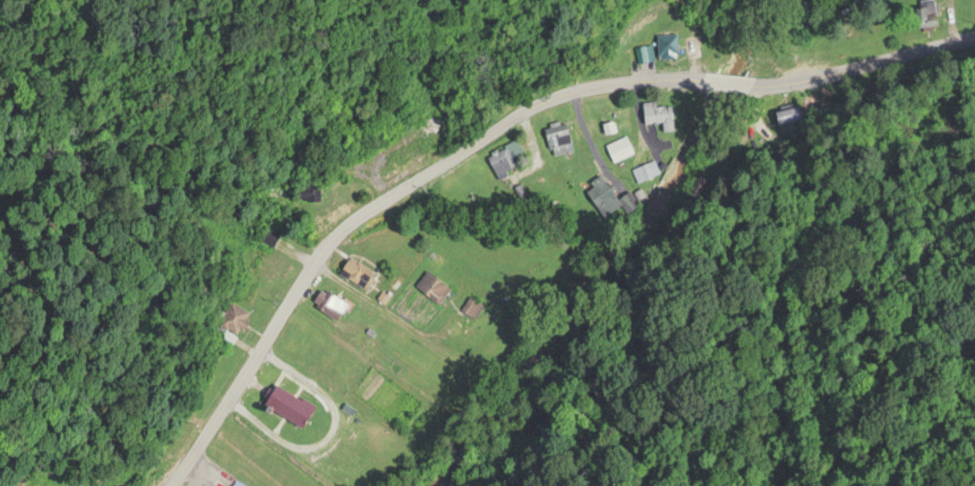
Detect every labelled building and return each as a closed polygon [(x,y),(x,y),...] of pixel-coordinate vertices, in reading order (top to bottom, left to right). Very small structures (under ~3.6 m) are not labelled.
[(923,24),(939,23),(937,0),(921,0),(923,24)] [(658,32),(660,57),(680,55),(679,31),(658,32)] [(640,61),(656,56),(651,41),(636,46),(640,61)] [(664,129),(675,128),(673,100),(644,102),(645,120),(664,119),(664,129)] [(802,116),(800,103),(777,108),(779,120),(802,116)] [(575,147),(567,118),(545,124),(553,153),(575,147)] [(614,159),(635,150),(628,133),(607,142),(614,159)] [(524,149),(518,136),(488,151),(498,172),(518,162),(514,154),(524,149)] [(660,171),(654,157),(633,167),(639,180),(660,171)] [(624,206),(606,174),(587,184),(605,217),(624,206)] [(377,269),(351,253),(340,271),(366,287),(377,269)] [(452,286),(429,267),(416,283),(440,302),(452,286)] [(351,304),(326,284),(313,300),(338,320),(351,304)] [(477,315),(484,302),(469,294),(463,308),(477,315)] [(238,333),(252,313),(231,298),(216,318),(238,333)] [(267,402),(304,426),(317,406),(280,382),(267,402)]
